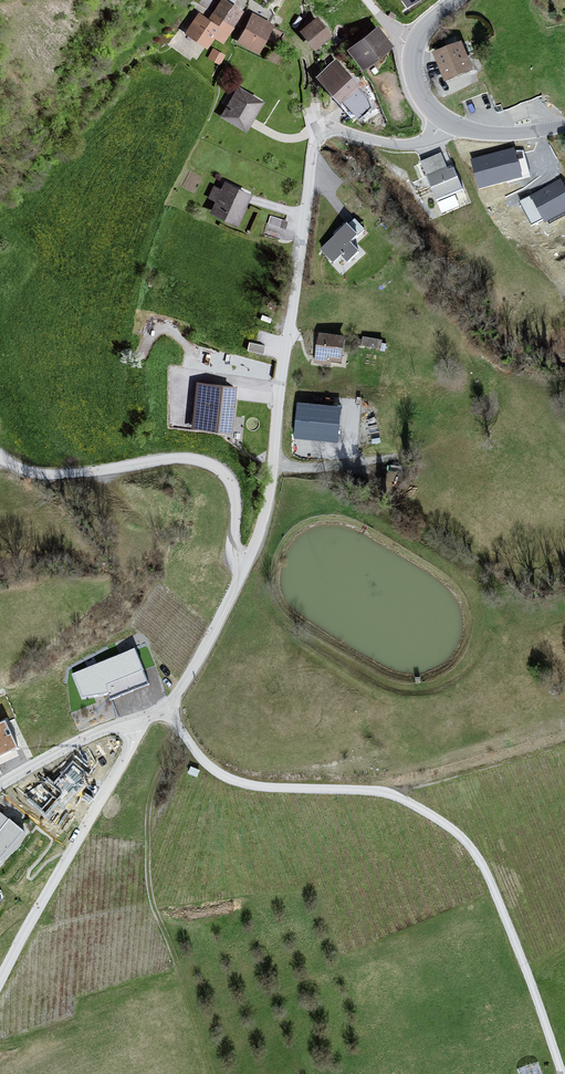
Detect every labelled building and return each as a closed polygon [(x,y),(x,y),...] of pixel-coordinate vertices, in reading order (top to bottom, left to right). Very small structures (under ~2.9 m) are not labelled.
[(210,20),(200,14),(186,34),(209,51),(216,40),(225,46),(246,14),(225,0),(224,0),(210,20)] [(254,16),(239,44),(262,56),(276,27),(254,16)] [(318,19),(301,32),(316,51),(333,39),(318,19)] [(376,21),(346,45),(362,65),(392,41),(376,21)] [(209,56),(221,61),(225,52),(213,46),(209,56)] [(464,48),(436,56),(450,88),(478,78),(464,48)] [(335,57),(315,74),(339,102),(359,85),(335,57)] [(240,89),(220,118),(248,135),(267,103),(240,89)] [(525,177),(517,145),(470,157),(478,189),(525,177)] [(444,159),(421,167),(442,205),(466,194),(457,174),(451,175),(444,159)] [(564,211),(564,179),(564,177),(530,192),(542,221),(564,211)] [(253,196),(227,184),(222,192),(215,189),(210,201),(217,205),(213,214),(239,228),(253,196)] [(359,235),(346,223),(320,249),(334,263),(342,256),(349,263),(360,251),(351,243),(359,235)] [(350,339),(320,335),(316,365),(335,369),(335,364),(345,365),(350,339)] [(238,386),(195,383),(193,429),(233,433),(238,386)] [(341,407),(298,404),(295,437),(338,441),(341,407)] [(135,650),(72,673),(83,698),(107,693),(111,700),(149,684),(135,650)] [(0,721),(0,757),(1,759),(22,749),(7,718),(0,721)] [(0,862),(18,850),(27,834),(25,832),(0,812),(0,862)] [(540,1059),(521,1064),(524,1073),(544,1073),(540,1059)]
